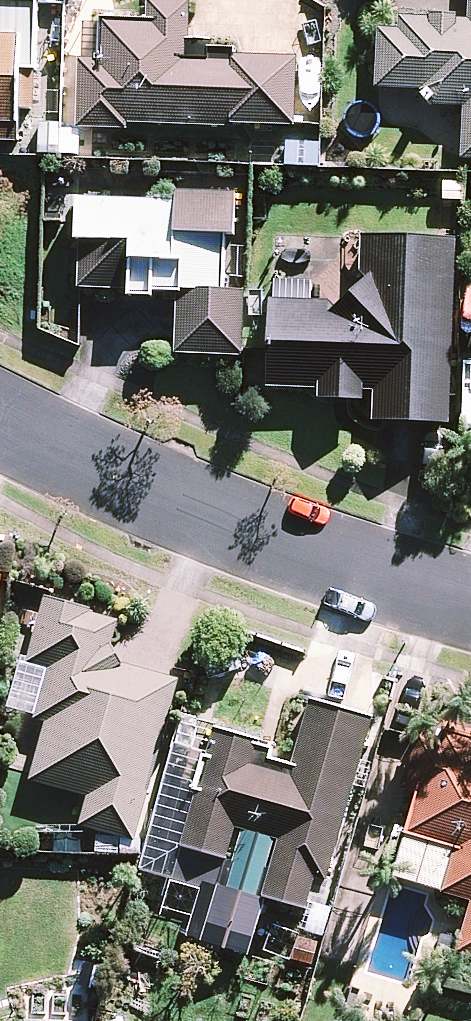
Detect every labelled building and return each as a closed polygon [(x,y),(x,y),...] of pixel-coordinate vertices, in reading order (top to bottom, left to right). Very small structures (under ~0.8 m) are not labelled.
[(29,147),(30,114),(46,114),(50,5),(0,3),(0,146),(29,147)] [(140,129),(242,133),(242,128),(306,130),(306,127),(308,62),(221,59),(221,45),(201,44),(202,8),(160,6),(159,26),(112,24),(111,64),(92,64),(89,132),(140,134),(140,129)] [(461,28),(461,25),(437,24),(437,27),(404,25),(404,37),(383,36),(381,96),(427,98),(426,113),(470,115),(467,168),(470,168),(470,28),(461,28)] [(187,206),(90,203),(88,245),(92,245),(90,295),(187,298),(185,358),(255,361),(255,353),(257,295),(235,294),(237,240),(245,240),(246,198),(187,196),(187,206)] [(378,430),(455,433),(462,248),(402,245),(402,241),(374,240),(372,307),(283,304),(281,354),(279,396),(324,397),(323,409),(368,410),(368,399),(379,399),(378,430)] [(2,653),(14,581),(0,579),(0,652),(2,653)] [(88,835),(140,849),(185,686),(134,672),(122,647),(128,625),(99,617),(100,612),(56,600),(37,667),(59,673),(45,724),(57,727),(41,785),(97,800),(88,835)] [(321,886),(332,889),(376,727),(315,710),(297,776),(273,769),(276,758),(264,755),(266,748),(220,735),(188,854),(231,866),(239,836),(283,848),(268,904),(312,916),(321,886)] [(449,741),(443,759),(418,751),(405,797),(422,802),(410,841),(460,856),(446,901),(470,908),(470,747),(449,741)] [(470,963),(470,926),(461,960),(470,963)] [(77,999),(36,998),(35,1020),(77,1020),(77,999)]
